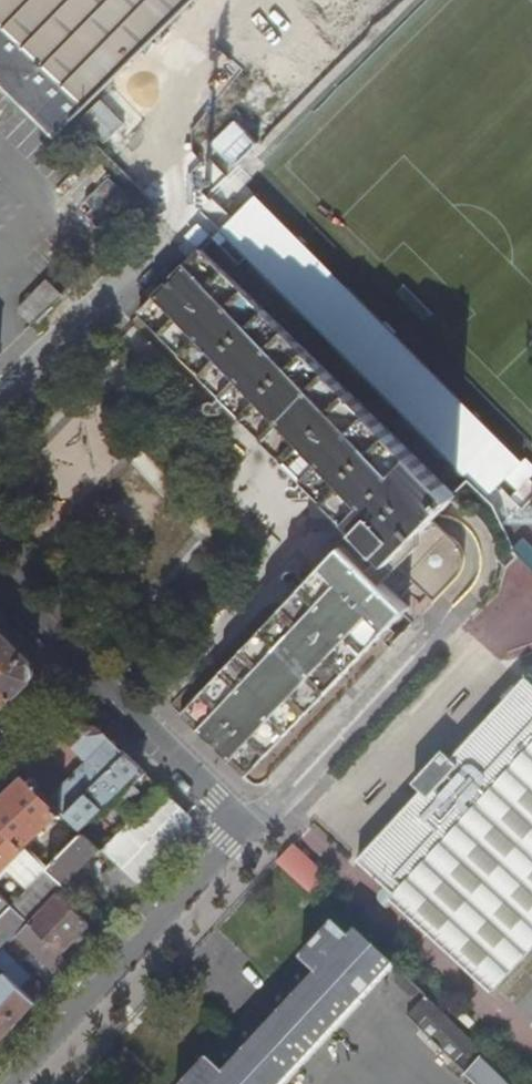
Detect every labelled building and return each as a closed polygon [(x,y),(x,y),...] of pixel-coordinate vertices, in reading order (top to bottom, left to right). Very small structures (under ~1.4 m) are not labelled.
[(9,91),(55,137),(71,121),(194,0),(0,0),(0,83),(9,91)] [(9,91),(0,83),(0,87),(7,94),(9,91)] [(134,201),(110,176),(85,200),(92,208),(86,214),(103,231),(134,201)] [(183,711),(248,774),(412,605),(403,597),(395,589),(410,573),(420,563),(430,573),(432,574),(433,574),(437,575),(440,575),(443,575),(446,573),(449,572),(451,570),(453,567),(455,564),(455,561),(456,558),(455,554),(454,551),(454,550),(452,548),(443,539),(449,533),(473,508),(204,247),(142,312),(366,531),(352,546),(346,541),(317,572),(310,566),(294,566),(291,568),(290,570),(290,573),(291,576),(294,578),(298,577),(305,584),(183,711)] [(414,257),(366,301),(531,455),(531,371),(414,257)] [(18,306),(18,310),(29,321),(60,292),(47,280),(18,306)] [(210,404),(211,408),(212,409),(224,413),(227,405),(219,399),(215,398),(212,399),(210,402),(210,404)] [(296,489),(297,491),(299,492),(310,495),(311,487),(303,480),(299,480),(296,483),(295,487),(296,489)] [(487,511),(482,517),(483,518),(488,523),(494,517),(487,511)] [(433,574),(432,574),(430,573),(420,563),(410,573),(395,589),(403,597),(418,581),(422,585),(436,599),(461,572),(464,567),(466,559),(466,553),(463,548),(460,544),(449,533),(443,539),(452,548),(454,550),(454,551),(455,554),(456,558),(455,561),(455,564),(453,567),(451,570),(449,572),(446,573),(443,575),(440,575),(437,575),(433,574)] [(517,552),(531,565),(531,563),(531,554),(524,546),(517,552)] [(33,678),(34,662),(0,628),(0,710),(33,678)] [(423,791),(359,860),(492,988),(531,945),(531,679),(529,677),(454,758),(452,756),(421,789),(423,791)] [(67,813),(127,752),(97,723),(83,723),(28,774),(64,810),(67,813)] [(127,752),(67,813),(83,829),(143,767),(127,752)] [(64,810),(28,774),(0,801),(0,818),(1,819),(26,845),(64,810)] [(193,815),(164,787),(105,851),(116,862),(141,887),(191,833),(193,815)] [(27,847),(26,845),(1,819),(0,820),(0,873),(27,847)] [(64,884),(101,847),(85,831),(48,869),(54,874),(64,884)] [(297,841),(284,856),(317,887),(330,872),(297,841)] [(313,890),(317,887),(284,856),(280,860),(313,890)] [(106,872),(132,898),(141,887),(116,862),(106,872)] [(50,878),(54,874),(48,869),(44,872),(50,878)] [(21,878),(3,896),(12,906),(12,905),(30,887),(21,878)] [(36,889),(31,885),(30,887),(12,905),(22,915),(38,899),(32,893),(36,889)] [(0,893),(0,917),(12,906),(3,896),(0,893)] [(60,893),(30,923),(61,953),(72,942),(75,946),(84,936),(81,933),(91,923),(60,893)] [(58,978),(71,964),(61,953),(30,923),(22,915),(12,905),(12,906),(0,917),(0,965),(8,972),(20,985),(30,975),(3,948),(16,935),(58,978)] [(396,967),(360,933),(353,940),(336,925),(188,1083),(288,1083),(396,967)] [(2,1039),(37,1001),(20,985),(8,972),(0,981),(0,1037),(2,1039)] [(30,975),(20,985),(37,1001),(46,991),(30,975)] [(428,997),(409,1016),(420,1028),(430,1019),(466,1057),(459,1063),(469,1074),(473,1071),(485,1083),(511,1083),(428,997)]
